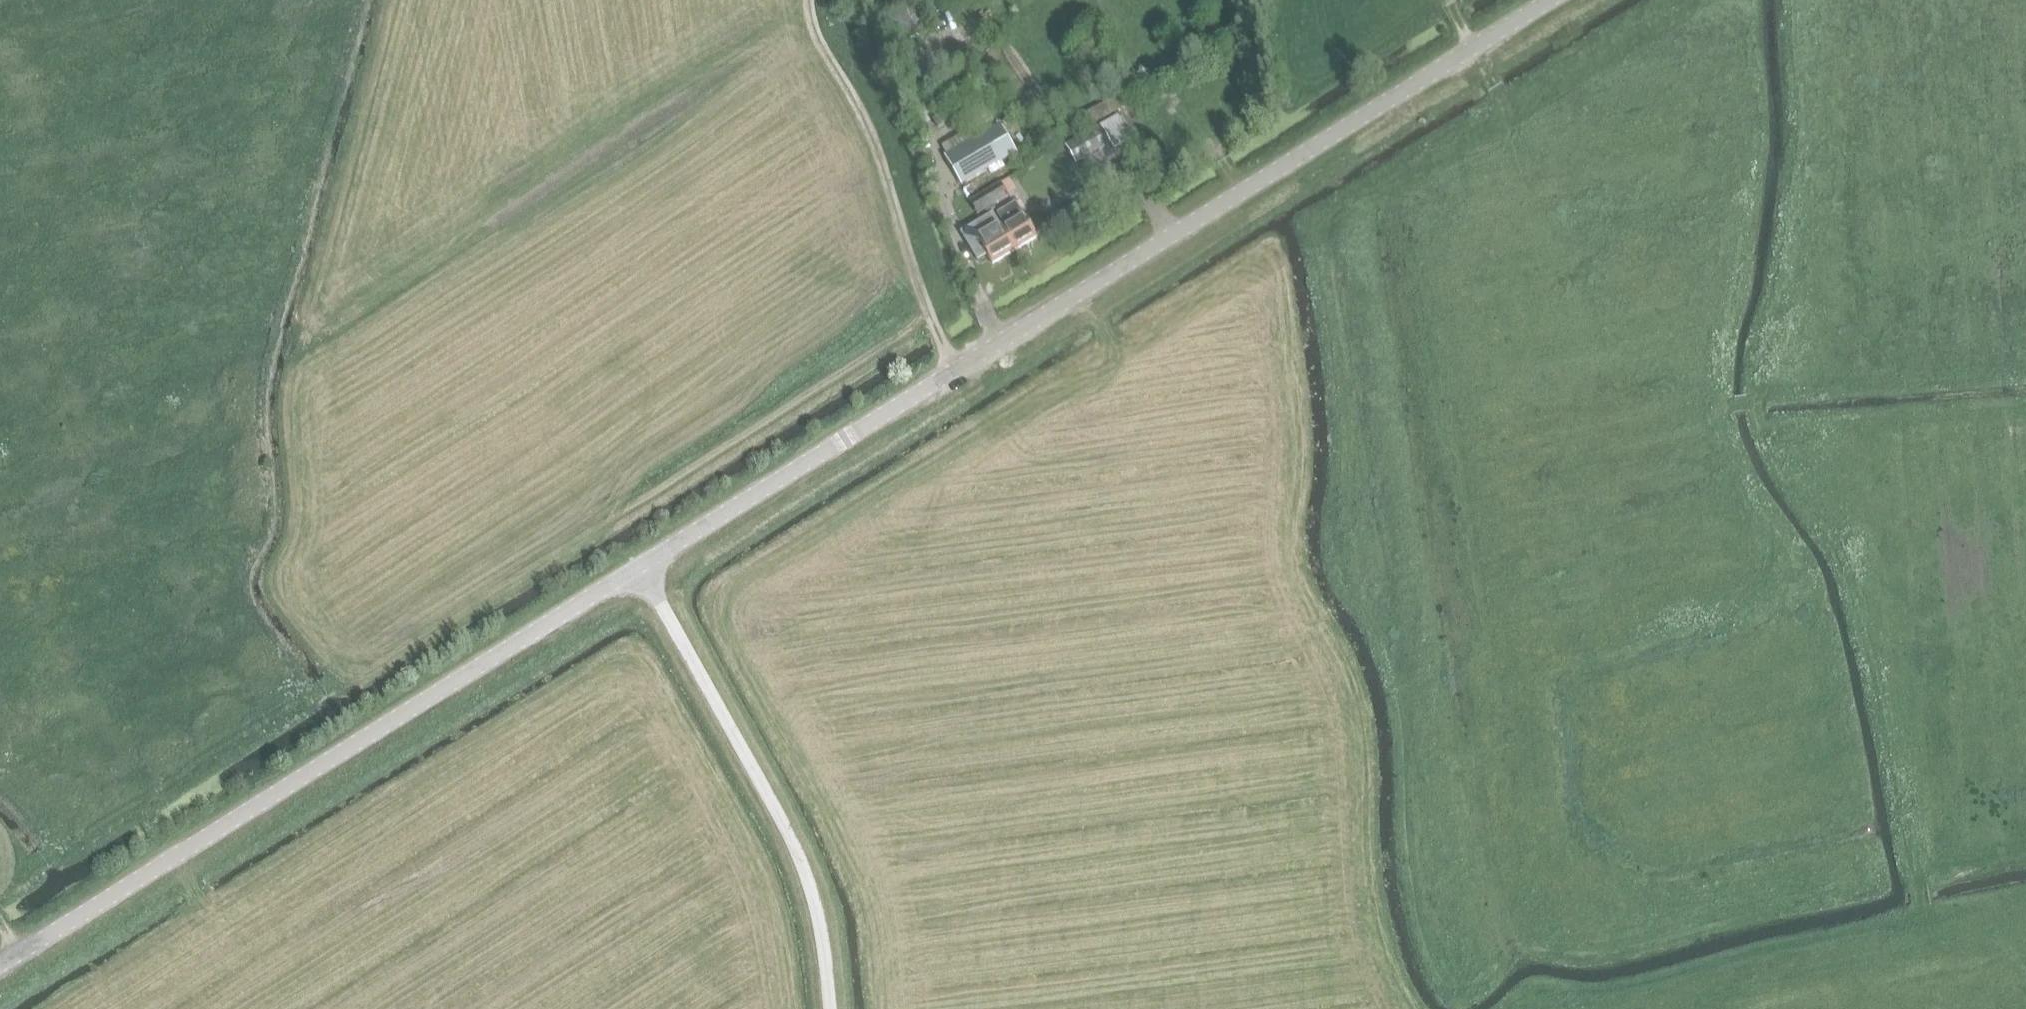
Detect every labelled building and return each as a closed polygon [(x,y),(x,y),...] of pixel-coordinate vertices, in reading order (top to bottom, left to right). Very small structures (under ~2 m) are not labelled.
[(940,115),(932,120),(937,129),(945,124),(940,115)] [(1130,138),(1118,115),(1103,122),(1115,145),(1130,138)] [(1100,126),(1066,147),(1075,164),(1110,144),(1100,126)] [(1015,141),(1012,135),(990,131),(985,134),(984,133),(973,139),(968,131),(942,146),(947,155),(944,156),(962,186),(991,168),(994,173),(1004,167),(1001,162),(1021,150),(1015,141)] [(984,194),(993,210),(997,208),(995,205),(1011,195),(1004,183),(984,194)] [(978,184),(957,197),(963,207),(965,205),(984,194),(978,184)] [(993,210),(984,194),(965,205),(973,218),(988,210),(989,212),(993,210)] [(996,214),(1001,223),(1016,249),(1038,235),(1023,209),(1020,211),(1015,203),(996,214)] [(1016,249),(1001,223),(979,236),(994,262),(1016,249)]
